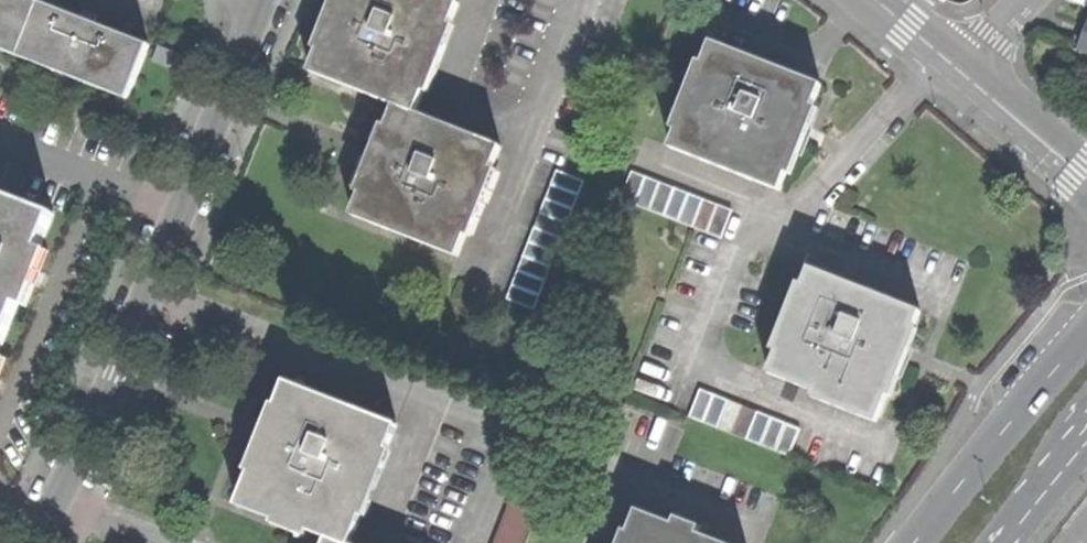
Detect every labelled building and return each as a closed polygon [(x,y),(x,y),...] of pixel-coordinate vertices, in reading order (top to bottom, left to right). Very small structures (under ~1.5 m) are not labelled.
[(149,46),(96,25),(100,16),(90,12),(84,10),(81,18),(35,0),(0,0),(0,48),(128,98),(149,46)] [(395,106),(416,115),(424,93),(420,91),(445,27),(449,29),(459,4),(448,0),(343,0),(336,19),(323,51),(319,49),(309,73),(395,106)] [(678,128),(670,151),(780,193),(789,170),(785,168),(808,108),(812,109),(822,86),(765,64),(711,43),(702,66),(707,68),(683,129),(678,128)] [(188,57),(157,46),(152,60),(183,73),(188,57)] [(352,216),(459,258),(468,236),(463,234),(488,170),(493,172),(502,149),(416,115),(395,106),(386,129),(390,130),(376,166),(365,194),(361,192),(352,216)] [(732,210),(631,172),(620,201),(693,228),(721,238),(732,210)] [(507,300),(533,311),(584,183),(558,173),(507,300)] [(1,192),(0,195),(0,316),(12,321),(32,271),(41,274),(46,261),(51,248),(42,244),(55,214),(1,192)] [(863,410),(879,416),(887,394),(884,392),(896,360),(908,330),(914,332),(922,312),(809,267),(801,287),(805,289),(780,353),(775,351),(767,372),(814,391),(812,397),(860,416),(863,410)] [(12,321),(0,316),(0,377),(9,354),(21,324),(12,321)] [(328,538),(340,542),(351,542),(362,515),(358,513),(383,449),(386,450),(396,426),(284,383),(275,408),(279,409),(265,445),(253,475),(249,473),(236,507),(275,522),(276,518),(328,538)] [(698,391),(687,420),(787,458),(798,430),(698,391)] [(498,542),(527,542),(541,510),(516,500),(498,542)] [(637,511),(628,534),(632,536),(630,542),(719,542),(637,511)]
